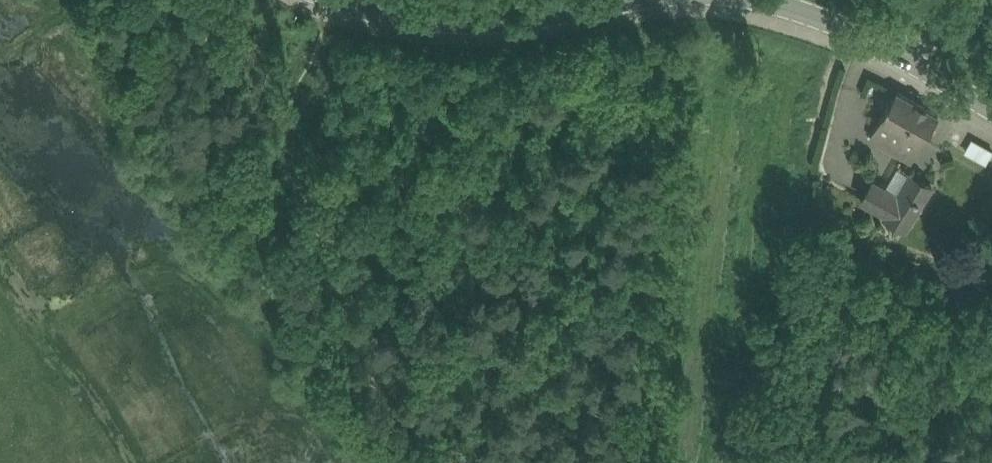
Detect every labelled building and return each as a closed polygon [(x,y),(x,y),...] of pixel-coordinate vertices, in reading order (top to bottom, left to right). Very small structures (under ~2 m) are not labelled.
[(898,89),(871,135),(912,159),(938,113),(898,89)] [(986,163),(991,153),(991,149),(972,137),(964,151),(986,163)] [(882,215),(905,229),(932,185),(910,172),(896,196),(870,179),(862,196),(885,210),(882,215)]
